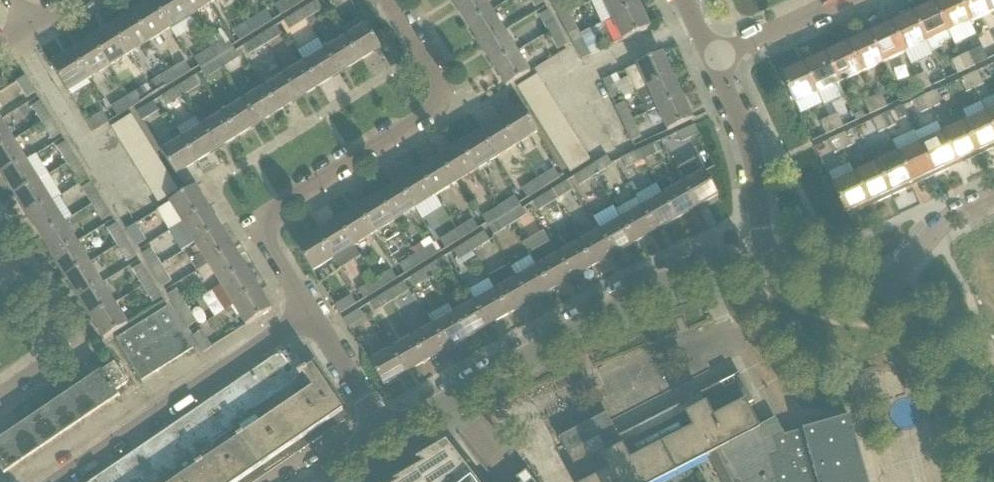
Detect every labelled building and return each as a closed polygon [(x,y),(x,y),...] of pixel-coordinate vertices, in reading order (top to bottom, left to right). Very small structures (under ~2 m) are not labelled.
[(153,1),(170,29),(190,16),(180,0),(155,0),(153,1)] [(190,16),(211,4),(208,0),(180,0),(190,16)] [(293,0),(284,0),(274,6),(281,17),(297,6),(293,0)] [(468,26),(491,12),(483,0),(465,0),(455,6),(468,26)] [(550,2),(559,18),(567,14),(560,0),(554,0),(550,2)] [(603,0),(596,0),(592,2),(602,24),(612,19),(603,0)] [(612,19),(639,7),(636,0),(603,0),(612,19)] [(936,4),(949,34),(971,24),(960,0),(943,0),(943,1),(936,4)] [(971,24),(993,13),(987,0),(960,0),(971,24)] [(153,1),(133,14),(150,42),(170,29),(153,1)] [(316,2),(300,11),(306,20),(322,11),(316,2)] [(926,4),(912,11),(928,44),(931,52),(942,47),(940,43),(951,38),(949,34),(936,4),(928,8),(926,4)] [(639,7),(612,19),(622,42),(649,29),(639,7)] [(267,11),(250,21),(256,32),(273,22),(267,11)] [(300,11),(284,21),(290,30),(306,20),(300,11)] [(900,21),(892,24),(906,54),(928,44),(912,11),(898,17),(900,21)] [(468,26),(481,47),(503,33),(491,12),(468,26)] [(539,17),(548,33),(557,28),(548,12),(539,17)] [(133,14),(112,27),(129,54),(150,42),(133,14)] [(567,14),(559,18),(569,36),(577,32),(567,14)] [(256,32),(250,21),(234,31),(240,42),(256,32)] [(581,39),(590,56),(603,50),(598,40),(608,35),(602,24),(579,35),(581,39)] [(883,25),(869,31),(884,64),(906,54),(892,24),(885,28),(883,25)] [(366,26),(346,39),(360,62),(380,49),(366,26)] [(112,27),(92,39),(109,67),(129,54),(112,27)] [(275,27),(259,37),(265,46),(281,36),(275,27)] [(557,28),(548,33),(558,50),(566,46),(557,28)] [(856,41),(849,45),(862,74),(884,64),(869,31),(854,38),(856,41)] [(569,36),(571,40),(579,35),(577,32),(569,36)] [(481,47),(493,67),(516,53),(503,33),(481,47)] [(581,39),(579,35),(571,40),(572,43),(581,39)] [(259,37),(243,47),(249,55),(265,46),(259,37)] [(92,39),(71,52),(88,80),(109,67),(92,39)] [(227,39),(211,49),(217,59),(233,49),(227,39)] [(346,39),(325,52),(339,74),(360,62),(346,39)] [(581,39),(572,43),(574,46),(582,61),(590,56),(581,39)] [(840,45),(825,52),(841,85),(862,74),(849,45),(841,48),(840,45)] [(211,49),(195,59),(201,69),(217,59),(211,49)] [(233,49),(217,59),(223,68),(239,58),(235,52),(233,49)] [(88,80),(71,52),(51,65),(68,93),(88,80)] [(325,52),(305,64),(319,87),(339,74),(325,52)] [(812,62),(805,65),(819,95),(824,105),(845,95),(841,85),(825,52),(811,58),(812,62)] [(516,53),(493,67),(506,88),(529,74),(516,53)] [(969,53),(960,57),(966,70),(975,66),(969,53)] [(637,66),(647,88),(671,77),(661,55),(637,66)] [(966,70),(960,57),(951,61),(957,74),(966,70)] [(217,59),(201,69),(203,72),(207,78),(223,68),(217,59)] [(184,62),(168,72),(175,82),(190,72),(184,62)] [(305,64),(284,77),(298,100),(319,87),(305,64)] [(819,95),(805,65),(797,69),(796,65),(782,72),(783,74),(782,75),(796,105),(819,95)] [(168,72),(152,82),(158,92),(175,82),(168,72)] [(978,72),(969,76),(975,89),(984,85),(978,72)] [(926,73),(916,77),(922,91),(931,86),(926,73)] [(517,88),(523,97),(544,85),(538,75),(517,88)] [(35,93),(25,76),(16,82),(27,99),(35,93)] [(975,89),(969,76),(960,80),(966,94),(975,89)] [(284,77),(264,90),(278,112),(298,100),(284,77)] [(602,81),(611,100),(620,95),(612,77),(602,81)] [(647,88),(637,92),(647,114),(657,110),(681,98),(671,77),(647,88)] [(922,91),(916,77),(908,81),(914,95),(922,91)] [(194,78),(178,87),(183,96),(199,87),(194,78)] [(523,97),(529,107),(549,94),(544,85),(523,97)] [(178,87),(162,97),(167,106),(183,96),(178,87)] [(144,88),(128,98),(134,107),(150,97),(144,88)] [(264,90),(244,102),(258,125),(278,112),(264,90)] [(934,92),(925,96),(931,110),(940,106),(934,92)] [(529,107),(534,116),(555,103),(549,94),(529,107)] [(882,94),(873,98),(879,111),(888,107),(882,94)] [(931,110),(925,96),(916,101),(922,114),(931,110)] [(982,102),(986,112),(993,130),(993,96),(982,102)] [(128,98),(112,107),(118,117),(134,107),(128,98)] [(681,98),(657,110),(667,132),(691,121),(681,98)] [(879,111),(873,98),(864,102),(870,115),(879,111)] [(32,107),(42,123),(51,118),(41,101),(32,107)] [(244,102),(223,115),(237,138),(258,125),(244,102)] [(153,103),(137,113),(137,114),(138,116),(142,121),(158,112),(154,104),(153,103)] [(534,116),(540,125),(561,113),(555,103),(534,116)] [(615,108),(623,125),(632,121),(624,104),(615,108)] [(522,107),(501,120),(517,146),(538,133),(522,107)] [(891,112),(881,117),(888,130),(897,126),(891,112)] [(964,122),(980,156),(993,149),(992,146),(993,145),(993,130),(986,112),(964,122)] [(540,125),(546,135),(567,122),(561,113),(540,125)] [(103,114),(87,124),(92,132),(109,122),(103,114)] [(838,114),(829,118),(835,131),(844,127),(838,114)] [(223,115),(203,128),(217,150),(237,138),(223,115)] [(111,129),(117,138),(137,125),(131,116),(111,129)] [(888,130),(881,117),(873,121),(879,134),(888,130)] [(51,118),(42,123),(52,140),(61,134),(51,118)] [(835,131),(829,118),(820,122),(826,135),(835,131)] [(501,120),(481,133),(497,158),(517,146),(501,120)] [(13,141),(0,121),(0,149),(13,141)] [(632,121),(623,125),(631,143),(640,138),(632,121)] [(546,135),(552,144),(572,132),(567,122),(546,135)] [(964,122),(941,133),(956,163),(964,159),(965,163),(980,156),(964,122)] [(117,138),(123,148),(143,135),(137,125),(117,138)] [(677,134),(682,144),(700,135),(695,126),(677,134)] [(203,128),(182,140),(196,163),(217,150),(203,128)] [(915,131),(893,141),(898,153),(912,183),(919,179),(921,183),(936,177),(920,143),(915,131)] [(552,144),(558,154),(578,141),(572,132),(552,144)] [(847,132),(838,136),(844,150),(853,145),(847,132)] [(481,133),(461,145),(476,171),(497,158),(481,133)] [(941,133),(920,143),(936,177),(950,170),(949,166),(956,163),(941,133)] [(123,148),(129,157),(149,144),(143,135),(123,148)] [(844,150),(838,136),(829,141),(835,154),(844,150)] [(196,163),(182,140),(161,153),(175,176),(196,163)] [(3,176),(26,162),(13,141),(0,149),(0,171),(3,176)] [(558,154),(563,163),(584,150),(578,141),(558,154)] [(57,148),(67,164),(76,159),(66,142),(57,148)] [(657,143),(639,152),(644,161),(661,153),(657,143)] [(129,157),(135,166),(155,154),(149,144),(129,157)] [(461,145),(440,158),(456,184),(476,171),(461,145)] [(584,150),(563,163),(569,172),(590,160),(584,150)] [(644,161),(639,152),(622,160),(626,169),(644,161)] [(898,153),(877,163),(892,196),(907,190),(905,186),(912,183),(898,153)] [(135,166),(140,176),(161,163),(155,154),(135,166)] [(607,157),(591,166),(596,175),(612,165),(607,157)] [(440,158),(420,171),(436,196),(456,184),(440,158)] [(76,159),(67,164),(78,181),(86,176),(76,159)] [(698,160),(677,171),(684,185),(698,208),(719,196),(706,173),(698,160)] [(3,176),(16,196),(38,182),(26,162),(3,176)] [(140,176),(146,185),(167,172),(161,163),(140,176)] [(877,163),(855,173),(869,203),(876,199),(878,203),(892,196),(877,163)] [(596,175),(591,166),(574,176),(579,185),(596,175)] [(554,169),(538,179),(543,188),(560,178),(554,169)] [(420,171),(400,183),(415,209),(436,196),(420,171)] [(146,185),(152,195),(173,182),(167,172),(146,185)] [(869,203),(855,173),(832,183),(846,214),(848,213),(850,217),(863,210),(861,207),(869,203)] [(544,190),(539,181),(522,191),(528,200),(544,190)] [(16,196),(28,217),(51,203),(38,182),(16,196)] [(173,182),(152,195),(158,204),(179,191),(173,182)] [(400,183),(379,196),(395,222),(415,209),(400,183)] [(565,183),(551,192),(556,201),(571,192),(565,183)] [(83,189),(93,205),(101,200),(91,184),(83,189)] [(684,185),(664,197),(677,220),(698,208),(684,185)] [(658,186),(637,198),(643,208),(656,232),(677,220),(664,197),(658,186)] [(171,203),(156,212),(169,233),(184,224),(209,208),(196,188),(171,203)] [(556,201),(551,192),(533,203),(538,212),(556,201)] [(379,196),(359,209),(375,234),(395,222),(379,196)] [(436,196),(415,209),(422,220),(442,207),(436,196)] [(515,197),(499,207),(504,215),(505,217),(508,215),(521,207),(520,205),(515,197)] [(101,200),(93,205),(103,222),(111,216),(101,200)] [(28,217),(41,237),(64,223),(51,203),(28,217)] [(499,207),(482,217),(486,223),(488,226),(488,227),(505,217),(504,215),(499,207)] [(521,207),(508,215),(509,216),(513,224),(526,216),(522,209),(521,207)] [(184,224),(169,233),(182,253),(196,244),(221,229),(209,208),(184,224)] [(594,220),(601,232),(622,220),(615,208),(594,220)] [(643,208),(622,220),(635,244),(656,232),(643,208)] [(359,209),(339,221),(354,247),(375,234),(359,209)] [(505,217),(488,227),(494,236),(513,224),(509,216),(508,215),(505,217)] [(622,220),(601,232),(614,256),(635,244),(622,220)] [(339,221),(318,234),(334,260),(354,247),(339,221)] [(474,221),(457,231),(462,239),(479,229),(474,221)] [(41,237),(54,258),(76,244),(64,223),(41,237)] [(108,230),(118,246),(126,241),(116,224),(108,230)] [(136,225),(127,230),(137,246),(146,241),(136,225)] [(191,261),(198,272),(209,265),(234,249),(221,229),(196,244),(202,254),(191,261)] [(523,241),(530,254),(551,242),(544,229),(523,241)] [(457,231),(441,241),(446,249),(462,239),(457,231)] [(573,231),(552,243),(559,256),(572,279),(593,267),(580,244),(573,231)] [(601,232),(580,244),(593,267),(614,256),(601,232)] [(485,233),(469,243),(474,251),(475,251),(482,247),(490,242),(490,241),(485,233)] [(334,260),(318,234),(298,247),(314,272),(334,260)] [(966,252),(993,312),(993,239),(966,252)] [(126,241),(118,246),(128,262),(137,257),(126,241)] [(551,242),(530,254),(531,256),(551,291),(572,279),(559,256),(551,242)] [(474,251),(469,243),(452,253),(457,262),(474,251)] [(54,258),(66,278),(89,264),(76,244),(54,258)] [(432,245),(416,255),(417,256),(419,259),(422,264),(438,254),(432,245)] [(215,274),(222,285),(247,269),(234,249),(209,265),(210,266),(215,274)] [(150,250),(143,255),(153,271),(160,267),(161,266),(151,250),(150,250)] [(477,256),(474,251),(457,262),(460,266),(477,256)] [(416,255),(400,266),(400,267),(405,274),(422,264),(419,259),(417,256),(416,255)] [(531,256),(511,267),(517,279),(531,303),(551,291),(531,256)] [(429,267),(428,268),(433,277),(448,268),(449,267),(444,258),(442,259),(441,260),(429,267)] [(66,278),(79,298),(102,284),(89,264),(66,278)] [(133,270),(144,287),(152,282),(142,265),(133,270)] [(209,265),(198,272),(204,281),(215,274),(210,266),(209,265)] [(509,265),(489,277),(490,279),(510,315),(531,303),(517,279),(509,265)] [(160,267),(153,271),(163,288),(171,283),(172,283),(161,266),(160,267)] [(428,268),(411,278),(416,287),(433,277),(428,268)] [(222,285),(234,305),(259,290),(247,269),(222,285)] [(391,271),(376,281),(381,289),(397,279),(392,271),(391,271)] [(490,279),(469,291),(476,303),(489,326),(510,315),(490,279)] [(376,281),(359,292),(364,299),(365,300),(381,289),(376,281)] [(152,282),(144,287),(154,303),(162,298),(152,282)] [(388,293),(387,293),(392,302),(405,294),(407,293),(408,292),(403,283),(401,284),(388,293)] [(79,298),(92,319),(115,305),(102,284),(79,298)] [(259,290),(234,305),(247,326),(272,311),(259,290)] [(176,291),(168,296),(178,312),(186,307),(187,307),(177,291),(176,291)] [(387,293),(370,303),(375,312),(392,302),(387,293)] [(335,307),(340,315),(356,305),(351,296),(335,307)] [(427,315),(434,327),(455,315),(448,303),(427,315)] [(475,303),(455,315),(468,338),(489,326),(475,303)] [(115,305),(92,319),(105,340),(128,326),(115,305)] [(186,307),(178,312),(189,329),(197,324),(187,307),(186,307)] [(168,308),(158,314),(183,356),(194,349),(168,308)] [(343,320),(348,328),(365,318),(360,310),(343,320)] [(158,314),(147,321),(173,362),(183,356),(158,314)] [(455,315),(434,327),(447,350),(468,338),(455,315)] [(365,318),(348,328),(350,332),(367,321),(365,318)] [(147,321),(137,327),(163,369),(173,362),(147,321)] [(137,327),(126,334),(152,375),(163,369),(137,327)] [(434,327),(413,338),(426,362),(447,350),(434,327)] [(194,337),(204,353),(212,348),(202,332),(194,337)] [(152,375),(126,334),(116,340),(142,382),(152,375)] [(413,338),(392,350),(405,374),(426,362),(413,338)] [(253,473),(249,466),(264,456),(269,463),(343,412),(313,368),(307,372),(290,347),(92,481),(240,481),(253,473)] [(405,374),(392,350),(371,362),(384,386),(405,374)] [(115,363),(101,372),(115,392),(128,383),(115,363)] [(101,372),(0,441),(0,468),(4,475),(118,397),(115,392),(101,372)] [(709,455),(727,445),(728,447),(729,446),(728,444),(759,428),(760,430),(761,429),(748,405),(755,401),(741,373),(701,394),(702,394),(619,438),(606,413),(559,438),(568,454),(583,481),(658,481),(708,456),(708,457),(710,457),(709,455)] [(786,481),(868,481),(849,417),(775,439),(774,439),(778,455),(769,458),(776,479),(784,477),(786,481)] [(784,477),(776,479),(769,458),(778,455),(774,439),(775,439),(769,424),(761,429),(760,430),(759,428),(728,444),(729,446),(728,447),(727,445),(709,455),(718,451),(729,472),(734,481),(786,481),(784,477)] [(376,481),(474,481),(444,442),(376,481)] [(526,471),(516,479),(518,481),(534,481),(526,471)]
